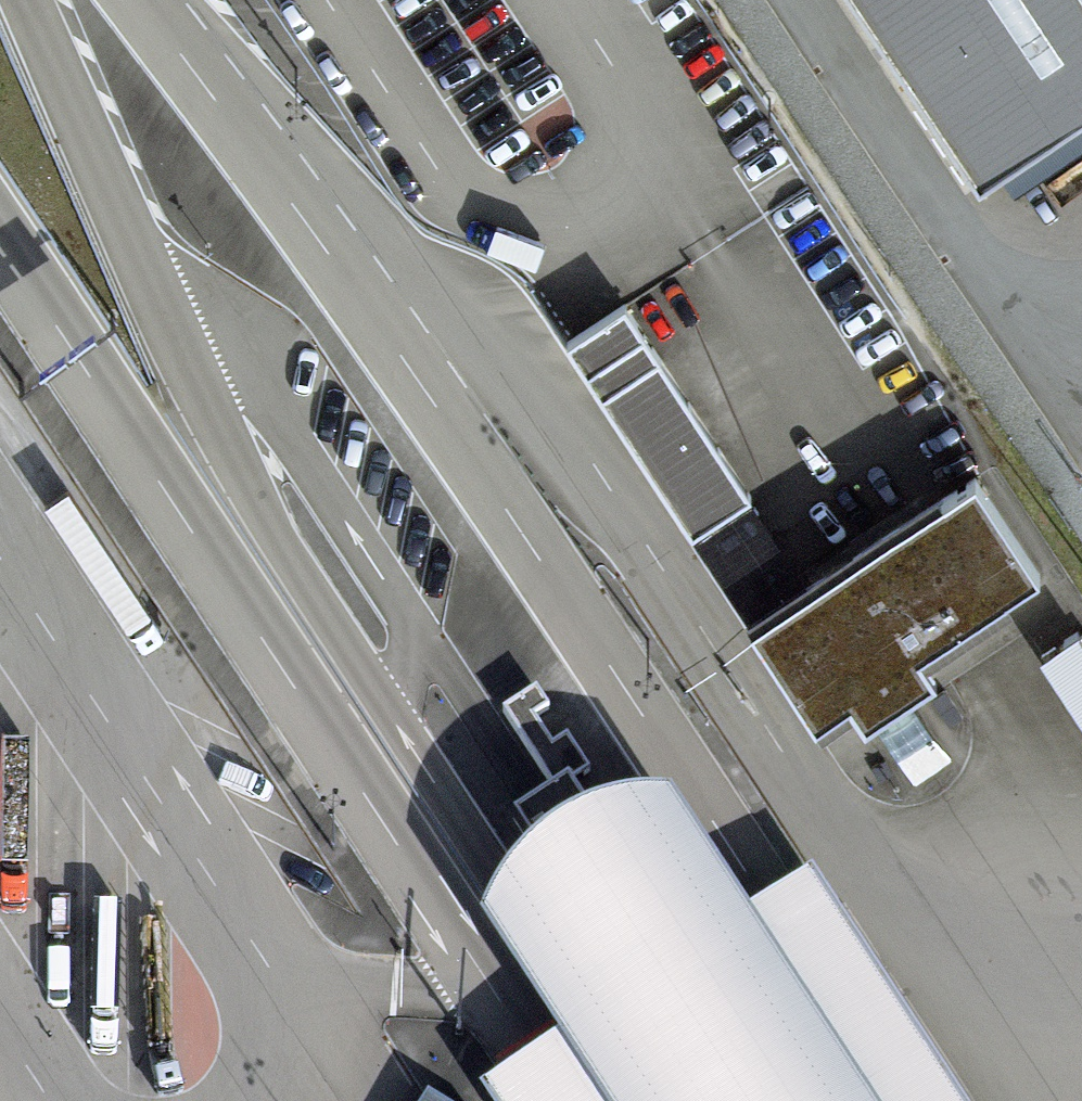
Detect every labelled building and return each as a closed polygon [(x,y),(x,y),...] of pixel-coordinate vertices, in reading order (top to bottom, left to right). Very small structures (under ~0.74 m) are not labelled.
[(980,185),(1081,115),(1081,0),(851,0),(980,185)] [(625,303),(567,341),(692,533),(751,494),(625,303)] [(826,574),(752,623),(816,721),(890,673),(889,669),(915,652),(917,655),(1039,574),(976,476),(853,557),(857,563),(830,581),(826,574)] [(755,503),(699,540),(747,614),(804,577),(755,503)] [(1081,665),(1081,638),(1077,631),(1065,639),(1081,665)] [(1081,665),(1065,639),(1042,654),(1081,715),(1081,665)] [(662,800),(644,798),(613,802),(584,809),(566,783),(584,770),(567,736),(554,748),(533,720),(552,710),(537,688),(504,710),(553,791),(516,814),(533,841),(503,867),(485,895),(477,913),(478,927),(551,1035),(483,1083),(495,1100),(953,1100),(805,875),(739,915),(662,800)] [(931,698),(949,725),(963,716),(945,689),(931,698)] [(883,730),(916,785),(951,760),(914,709),(883,730)] [(885,758),(871,767),(879,781),(893,772),(885,758)]
